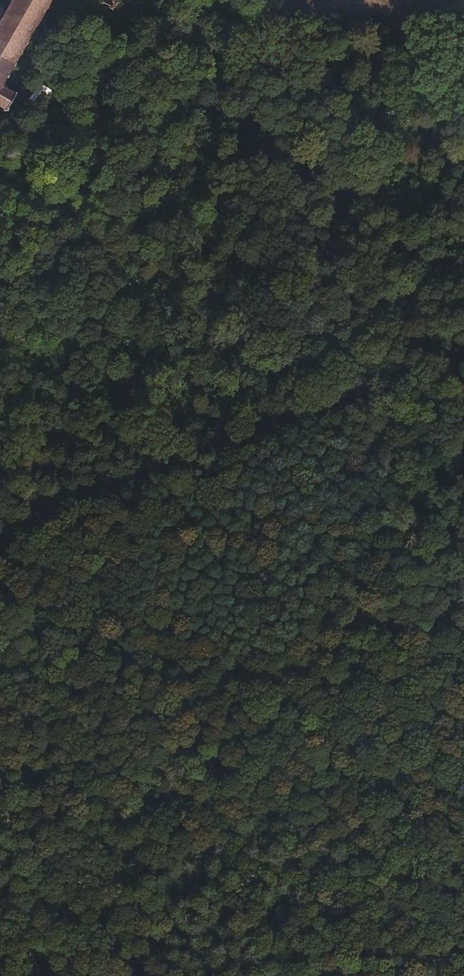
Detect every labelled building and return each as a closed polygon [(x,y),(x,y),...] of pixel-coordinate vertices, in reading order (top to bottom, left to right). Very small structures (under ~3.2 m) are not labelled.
[(5,103),(4,106),(7,107),(8,106),(10,106),(11,107),(13,105),(10,102),(14,92),(18,93),(20,91),(18,90),(18,87),(15,85),(14,87),(2,80),(47,0),(0,0),(0,100),(5,103)]
